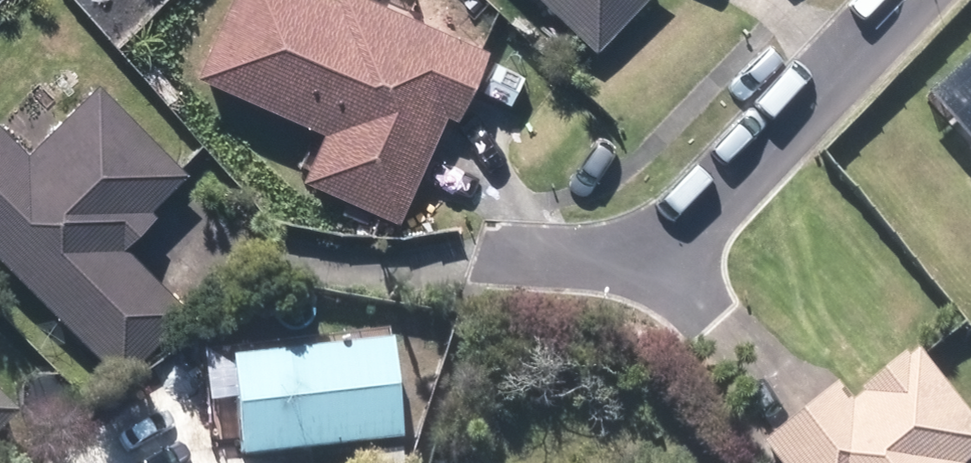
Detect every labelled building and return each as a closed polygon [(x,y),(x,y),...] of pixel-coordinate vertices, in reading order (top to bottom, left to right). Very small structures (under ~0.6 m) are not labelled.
[(329,0),(230,0),(195,79),(326,136),(305,184),(396,223),(443,117),(456,123),(486,55),(358,0),(338,0),(337,3),(329,0)] [(592,52),(642,0),(538,0),(592,52)] [(116,378),(184,312),(122,250),(154,219),(147,212),(183,176),(96,89),(28,156),(0,129),(0,261),(116,378)] [(237,355),(247,453),(405,437),(395,339),(237,355)] [(764,451),(773,462),(968,462),(970,460),(970,429),(915,358),(848,411),(835,395),(764,451)] [(0,399),(0,432),(16,416),(0,399)]
